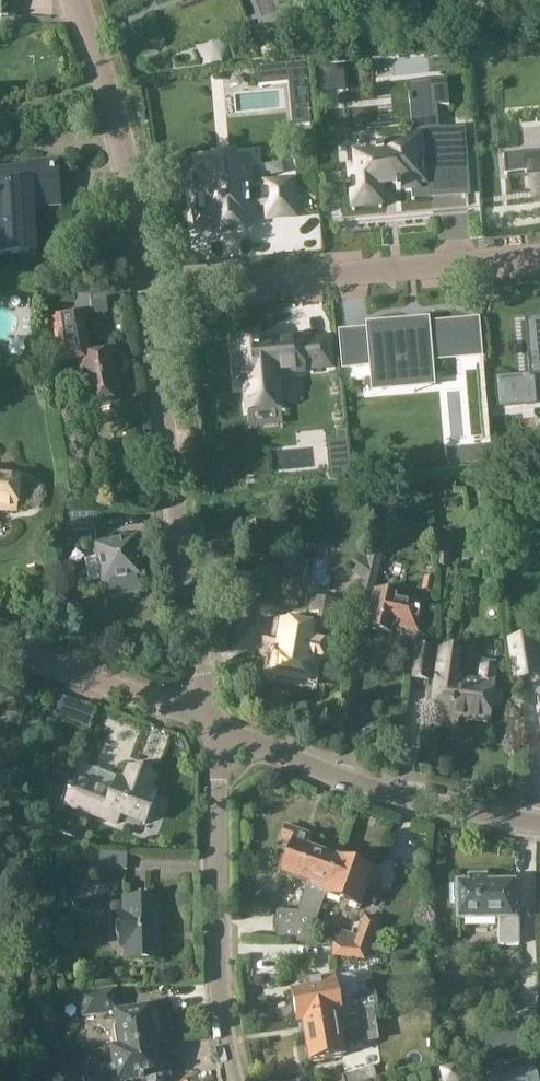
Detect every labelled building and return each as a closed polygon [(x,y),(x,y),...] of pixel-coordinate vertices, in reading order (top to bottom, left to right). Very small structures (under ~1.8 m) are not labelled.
[(3,19),(2,12),(8,6),(2,0),(0,0),(0,19),(3,19)] [(306,62),(257,66),(258,84),(290,82),(293,125),(311,124),(306,62)] [(447,88),(432,90),(434,107),(449,106),(447,88)] [(462,132),(437,134),(414,136),(415,142),(380,145),(381,155),(356,158),(357,169),(351,170),(354,209),(380,206),(378,193),(382,193),(381,181),(392,180),(393,191),(400,190),(400,195),(414,194),(414,199),(467,195),(462,132)] [(505,156),(507,176),(531,174),(533,199),(539,199),(539,153),(505,156)] [(252,192),(249,159),(234,160),(233,157),(215,159),(216,162),(201,163),(202,173),(197,173),(199,189),(194,190),(196,200),(191,201),(193,215),(197,214),(197,224),(216,223),(217,230),(244,228),(243,221),(253,219),(252,205),(268,204),(269,218),(295,216),(291,184),(267,185),(267,191),(252,192)] [(36,252),(33,209),(43,208),(42,198),(60,197),(58,168),(0,172),(0,255),(36,252)] [(107,311),(105,294),(74,296),(75,313),(107,311)] [(120,398),(113,353),(89,357),(82,315),(50,320),(57,362),(82,359),(89,403),(120,398)] [(369,332),(343,334),(345,364),(363,363),(363,367),(373,366),(373,378),(431,373),(429,361),(481,356),(477,322),(428,325),(428,323),(411,325),(409,323),(368,327),(369,332)] [(525,326),(529,371),(539,370),(539,325),(525,326)] [(46,350),(45,329),(32,330),(33,351),(46,350)] [(331,367),(328,337),(300,340),(299,338),(272,341),(272,343),(258,344),(257,336),(231,338),(236,379),(244,379),(247,410),(281,407),(278,374),(303,372),(303,369),(331,367)] [(530,376),(495,379),(498,409),(537,406),(534,375),(530,376)] [(347,440),(346,431),(337,432),(338,441),(347,440)] [(347,441),(326,444),(330,481),(351,479),(347,441)] [(483,448),(447,451),(448,467),(485,464),(483,448)] [(17,511),(16,506),(26,506),(31,504),(36,501),(38,496),(38,491),(32,485),(26,483),(18,482),(18,477),(0,476),(0,510),(17,511)] [(378,488),(383,501),(396,496),(392,484),(378,488)] [(97,512),(66,513),(66,530),(96,531),(97,512)] [(267,537),(265,528),(248,532),(250,540),(248,541),(254,567),(273,564),(268,536),(267,537)] [(136,537),(97,544),(103,583),(108,583),(111,597),(142,592),(140,577),(143,577),(136,537)] [(65,538),(63,541),(63,546),(66,548),(71,548),(73,545),(73,540),(70,538),(65,538)] [(452,568),(452,544),(436,543),(435,567),(452,568)] [(363,581),(362,585),(375,588),(382,557),(369,554),(367,562),(363,581)] [(349,571),(363,581),(367,562),(359,557),(349,571)] [(436,580),(424,577),(422,590),(433,593),(436,580)] [(374,592),(366,628),(393,634),(394,629),(418,634),(425,603),(374,592)] [(263,657),(275,659),(272,677),(308,684),(311,667),(317,668),(325,662),(325,660),(327,660),(330,645),(329,644),(337,602),(312,597),(305,640),(297,638),(299,628),(284,624),(282,635),(280,635),(278,642),(266,640),(263,657)] [(535,635),(508,640),(515,681),(539,677),(539,649),(538,649),(535,635)] [(414,644),(410,679),(430,682),(435,647),(414,644)] [(496,671),(495,671),(497,662),(482,660),(481,669),(480,669),(478,684),(459,682),(463,652),(440,649),(433,708),(438,708),(436,727),(455,729),(457,719),(489,723),(491,706),(500,707),(501,694),(493,693),(496,671)] [(372,734),(363,732),(361,741),(369,743),(372,734)] [(126,781),(118,779),(113,795),(76,781),(66,805),(118,824),(122,812),(145,821),(144,825),(146,825),(158,793),(150,791),(155,778),(130,769),(126,781)] [(71,779),(58,774),(56,801),(61,803),(71,779)] [(307,943),(324,897),(338,860),(308,849),(312,837),(285,828),(281,840),(293,844),(282,875),(308,885),(298,913),(279,911),(277,942),(307,943)] [(80,851),(68,850),(67,863),(80,863),(80,851)] [(127,872),(128,854),(90,852),(90,870),(127,872)] [(380,876),(338,860),(324,897),(360,910),(368,887),(376,889),(380,876)] [(499,947),(519,947),(519,918),(512,918),(512,908),(517,908),(517,897),(512,897),(512,885),(496,885),(496,879),(469,879),(469,886),(450,886),(450,902),(458,902),(458,919),(498,919),(499,947)] [(119,940),(122,939),(122,943),(129,943),(129,959),(157,958),(156,898),(128,899),(129,915),(122,915),(122,921),(119,922),(116,924),(116,937),(119,940)] [(358,936),(355,945),(371,947),(380,921),(366,916),(358,936)] [(333,960),(365,962),(371,947),(355,945),(335,943),(333,960)] [(350,1000),(354,999),(358,996),(360,991),(358,981),(354,977),(350,975),(335,978),(335,976),(306,981),(308,991),(292,994),(298,1024),(303,1023),(342,1016),(341,1014),(352,1012),(350,1000)] [(121,1047),(155,1042),(164,1041),(159,1007),(118,1013),(117,1010),(115,1010),(114,1003),(118,1002),(117,991),(101,994),(101,993),(81,996),(84,1016),(97,1014),(99,1026),(105,1031),(118,1029),(121,1047)] [(352,1012),(341,1014),(342,1016),(303,1023),(311,1063),(344,1058),(341,1039),(361,1035),(363,1044),(379,1041),(374,1009),(352,1012)] [(537,1023),(521,1024),(521,1048),(523,1048),(538,1047),(537,1023)] [(155,1042),(121,1047),(121,1048),(108,1049),(111,1068),(105,1069),(106,1080),(142,1080),(161,1080),(155,1042)] [(503,1080),(538,1080),(530,1057),(506,1065),(505,1061),(497,1064),(503,1080)] [(439,1069),(440,1071),(436,1072),(439,1080),(463,1080),(458,1063),(439,1069)] [(374,1066),(343,1075),(344,1080),(370,1080),(377,1079),(374,1066)]
